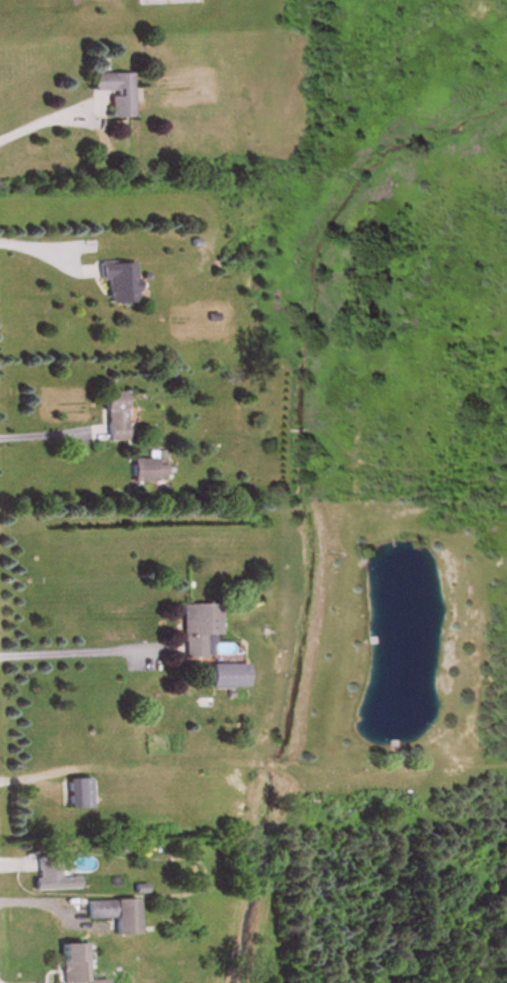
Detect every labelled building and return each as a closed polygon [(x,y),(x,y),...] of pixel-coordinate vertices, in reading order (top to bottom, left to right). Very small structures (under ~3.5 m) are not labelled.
[(134,75),(92,75),(92,93),(111,93),(111,119),(134,119),(134,75)] [(109,281),(109,307),(137,306),(136,263),(101,264),(101,281),(109,281)] [(126,394),(105,394),(106,443),(127,442),(126,394)] [(133,461),(133,484),(166,484),(166,461),(133,461)] [(219,637),(218,606),(183,606),(183,660),(205,659),(204,638),(219,637)] [(245,666),(212,666),(212,689),(245,689),(245,666)] [(65,810),(90,810),(90,781),(67,781),(67,794),(65,794),(65,810)] [(79,891),(78,879),(60,879),(59,855),(27,856),(27,873),(38,873),(38,882),(33,882),(34,892),(79,891)] [(138,902),(88,903),(88,921),(116,921),(116,938),(138,938),(138,902)] [(61,982),(83,982),(83,946),(61,946),(61,982)]
